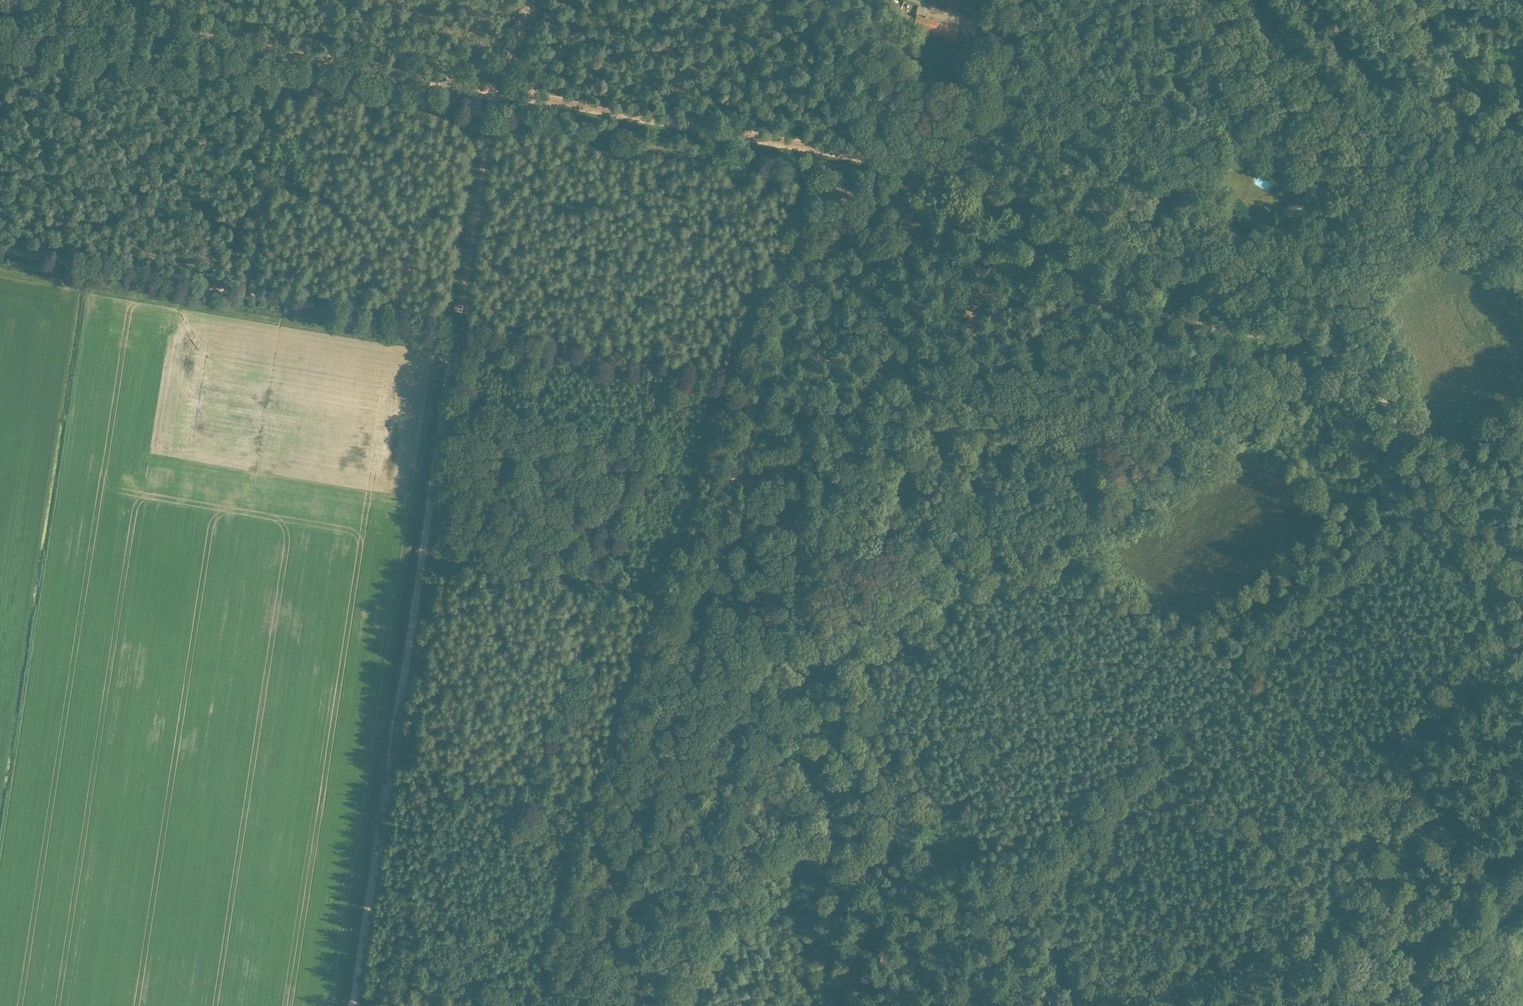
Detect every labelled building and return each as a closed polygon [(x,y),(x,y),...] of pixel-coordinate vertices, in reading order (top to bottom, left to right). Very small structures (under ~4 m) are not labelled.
[(944,0),(942,6),(955,10),(959,0),(943,0),(944,0)] [(908,14),(905,21),(911,23),(914,16),(908,14)] [(939,23),(918,15),(914,24),(935,32),(939,23)] [(940,34),(957,39),(961,27),(944,22),(940,34)] [(1326,233),(1330,237),(1335,232),(1331,228),(1326,233)] [(1303,237),(1312,245),(1318,238),(1308,230),(1303,237)]
